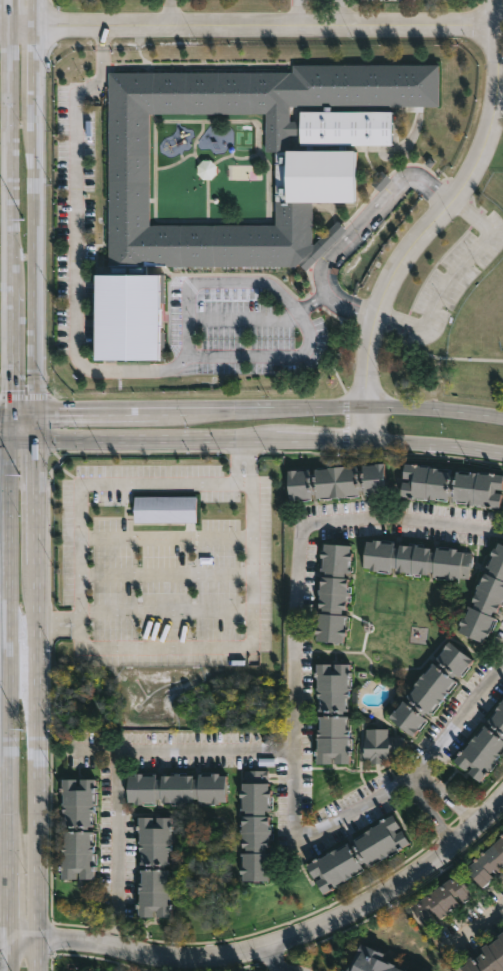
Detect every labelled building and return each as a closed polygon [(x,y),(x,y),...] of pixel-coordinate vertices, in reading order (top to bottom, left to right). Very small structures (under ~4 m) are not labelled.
[(290,72),(290,152),(354,152),(354,204),(312,204),(312,244),(316,248),(311,254),(314,256),(303,268),(300,265),(294,269),(290,266),(108,266),(108,105),(103,105),(103,85),(108,85),(108,72),(290,72)] [(371,185),(381,192),(390,179),(380,172),(371,185)] [(385,464),(386,493),(362,495),(362,490),(357,490),(358,495),(344,496),(344,498),(314,498),(314,493),(309,494),(309,499),(287,500),(286,472),(307,471),(307,475),(313,475),(312,470),(343,468),(353,468),(353,472),(362,471),(361,466),(385,464)] [(419,467),(437,468),(437,472),(445,473),(445,471),(450,472),(449,476),(454,477),(454,472),(458,472),(458,475),(468,476),(469,474),(487,476),(487,474),(502,476),(501,491),(494,490),(493,494),(500,495),(498,509),(465,504),(465,502),(454,500),(454,503),(451,503),(452,497),(446,496),(446,501),(443,501),(444,498),(434,497),(434,501),(400,496),(402,483),(408,484),(408,480),(401,479),(403,464),(419,466),(419,467)] [(197,497),(135,497),(135,523),(197,523),(197,497)] [(380,542),(379,544),(390,545),(390,543),(393,544),(392,548),(397,549),(397,545),(413,547),(413,545),(417,545),(417,547),(430,549),(429,552),(434,553),(434,548),(438,548),(438,551),(448,552),(448,549),(456,549),(456,553),(471,555),(468,580),(452,578),(452,580),(445,580),(445,577),(435,576),(435,578),(430,577),(431,573),(427,573),(427,575),(413,574),(413,577),(408,576),(408,574),(394,572),(394,569),(391,569),(390,573),(387,573),(388,571),(377,570),(377,572),(362,568),(365,542),(372,543),(372,541),(380,542)] [(500,545),(502,546),(502,596),(495,614),(492,613),(490,617),(494,619),(492,622),(491,622),(487,630),(490,632),(486,639),(484,638),(482,644),(457,633),(461,619),(463,620),(467,611),(465,610),(467,606),(471,608),(473,604),(471,603),(476,591),(474,590),(476,584),(478,585),(484,573),(487,575),(489,570),(485,568),(485,566),(487,567),(491,557),(490,556),(493,549),(494,550),(497,544),(500,545)] [(348,547),(348,554),(350,554),(350,561),(347,561),(346,573),(348,573),(348,575),(344,575),(343,580),(347,580),(345,611),(340,611),(340,617),(344,617),(343,631),(345,631),(344,639),(341,638),(341,642),(315,640),(315,637),(313,637),(314,628),(316,628),(317,618),(315,618),(315,615),(321,615),(321,610),(317,610),(318,597),(315,597),(316,588),(319,588),(319,579),(323,579),(323,573),(318,573),(318,570),(320,571),(320,552),(322,552),(323,545),(348,547)] [(467,665),(459,675),(455,673),(452,677),(455,680),(428,712),(426,711),(423,713),(427,717),(411,736),(389,717),(403,701),(405,703),(410,698),(406,694),(432,663),(436,666),(441,660),(437,657),(450,641),(472,660),(467,665)] [(347,661),(347,695),(344,695),(344,707),(345,707),(345,710),(341,710),(341,714),(345,714),(345,717),(344,717),(344,728),(347,728),(347,762),(333,762),(333,756),(329,756),(329,762),(315,762),(315,727),(318,727),(318,717),(316,717),(316,714),(322,714),(322,710),(316,710),(316,707),(318,707),(318,696),(314,696),(314,662),(329,662),(329,670),(333,670),(333,661),(347,661)] [(493,710),(502,698),(502,740),(502,744),(496,752),(499,754),(477,781),(466,772),(470,767),(467,765),(463,770),(452,761),(474,734),(476,736),(483,728),(481,727),(483,725),(486,727),(489,724),(485,720),(487,718),(489,720),(495,711),(493,710)] [(386,728),(385,735),(401,735),(401,756),(387,755),(387,760),(380,760),(380,763),(370,762),(370,760),(362,758),(364,727),(386,728)] [(267,782),(267,789),(269,789),(269,796),(267,796),(267,807),(269,807),(269,809),(264,810),(264,814),(268,814),(268,828),(270,828),(270,834),(267,834),(268,846),(263,846),(263,852),(268,852),(268,854),(266,854),(267,865),(269,865),(269,873),(266,873),(266,879),(241,880),(241,873),(239,873),(238,865),(241,865),(241,854),(239,854),(239,851),(244,851),(244,846),(240,846),(240,834),(238,834),(238,828),(240,828),(240,815),(245,815),(245,809),(239,809),(239,807),(241,807),(241,796),(239,796),(238,789),(241,789),(240,770),(267,769),(267,782)] [(217,772),(217,775),(224,775),(224,801),(210,803),(210,800),(198,800),(198,803),(195,803),(195,798),(191,798),(191,801),(159,801),(159,798),(155,798),(155,802),(151,802),(151,800),(141,800),(141,804),(134,804),(134,801),(126,801),(127,775),(133,775),(133,772),(141,772),(141,774),(154,773),(154,777),(158,777),(158,775),(172,775),(172,772),(177,772),(177,775),(191,775),(191,778),(195,778),(195,773),(199,773),(199,774),(209,774),(209,772),(217,772)] [(91,778),(91,812),(89,812),(89,823),(91,823),(91,826),(86,826),(86,830),(91,830),(91,833),(89,833),(89,844),(92,844),(91,878),(59,878),(59,862),(61,862),(61,854),(59,854),(59,843),(63,843),(64,833),(61,833),(61,830),(68,830),(68,826),(61,826),(61,822),(62,822),(63,812),(60,812),(60,778),(74,778),(74,785),(77,785),(77,778),(91,778)] [(392,829),(394,833),(400,829),(407,842),(377,858),(376,856),(367,861),(368,863),(366,864),(364,860),(359,863),(362,867),(360,868),(359,867),(350,872),(351,874),(321,891),(315,880),(320,877),(318,874),(312,877),(305,864),(335,847),(336,849),(344,845),(343,843),(347,841),(349,845),(354,842),(351,838),(354,837),(355,839),(364,834),(362,831),(391,814),(397,826),(392,829)] [(169,816),(168,840),(170,840),(170,850),(166,850),(166,861),(167,861),(167,864),(163,864),(163,869),(168,869),(168,871),(166,871),(166,883),(170,883),(170,916),(137,916),(136,882),(140,882),(140,872),(138,872),(138,868),(144,868),(144,864),(138,864),(138,861),(140,861),(140,851),(136,851),(136,840),(137,840),(136,816),(150,816),(150,825),(153,825),(153,816),(169,816)] [(464,868),(502,833),(502,865),(497,870),(494,867),(488,871),(492,875),(479,886),(464,868)] [(473,894),(462,901),(457,894),(454,896),(459,904),(453,908),(451,906),(445,911),(447,914),(439,919),(433,911),(431,913),(436,920),(424,927),(410,906),(457,872),(473,894)] [(494,970),(493,970),(462,970),(459,967),(465,962),(464,959),(471,954),(473,956),(478,953),(481,958),(485,955),(479,947),(485,942),(486,944),(502,930),(502,970),(495,970),(494,970)] [(380,959),(405,970),(346,970),(360,943),(383,953),(380,959)]
